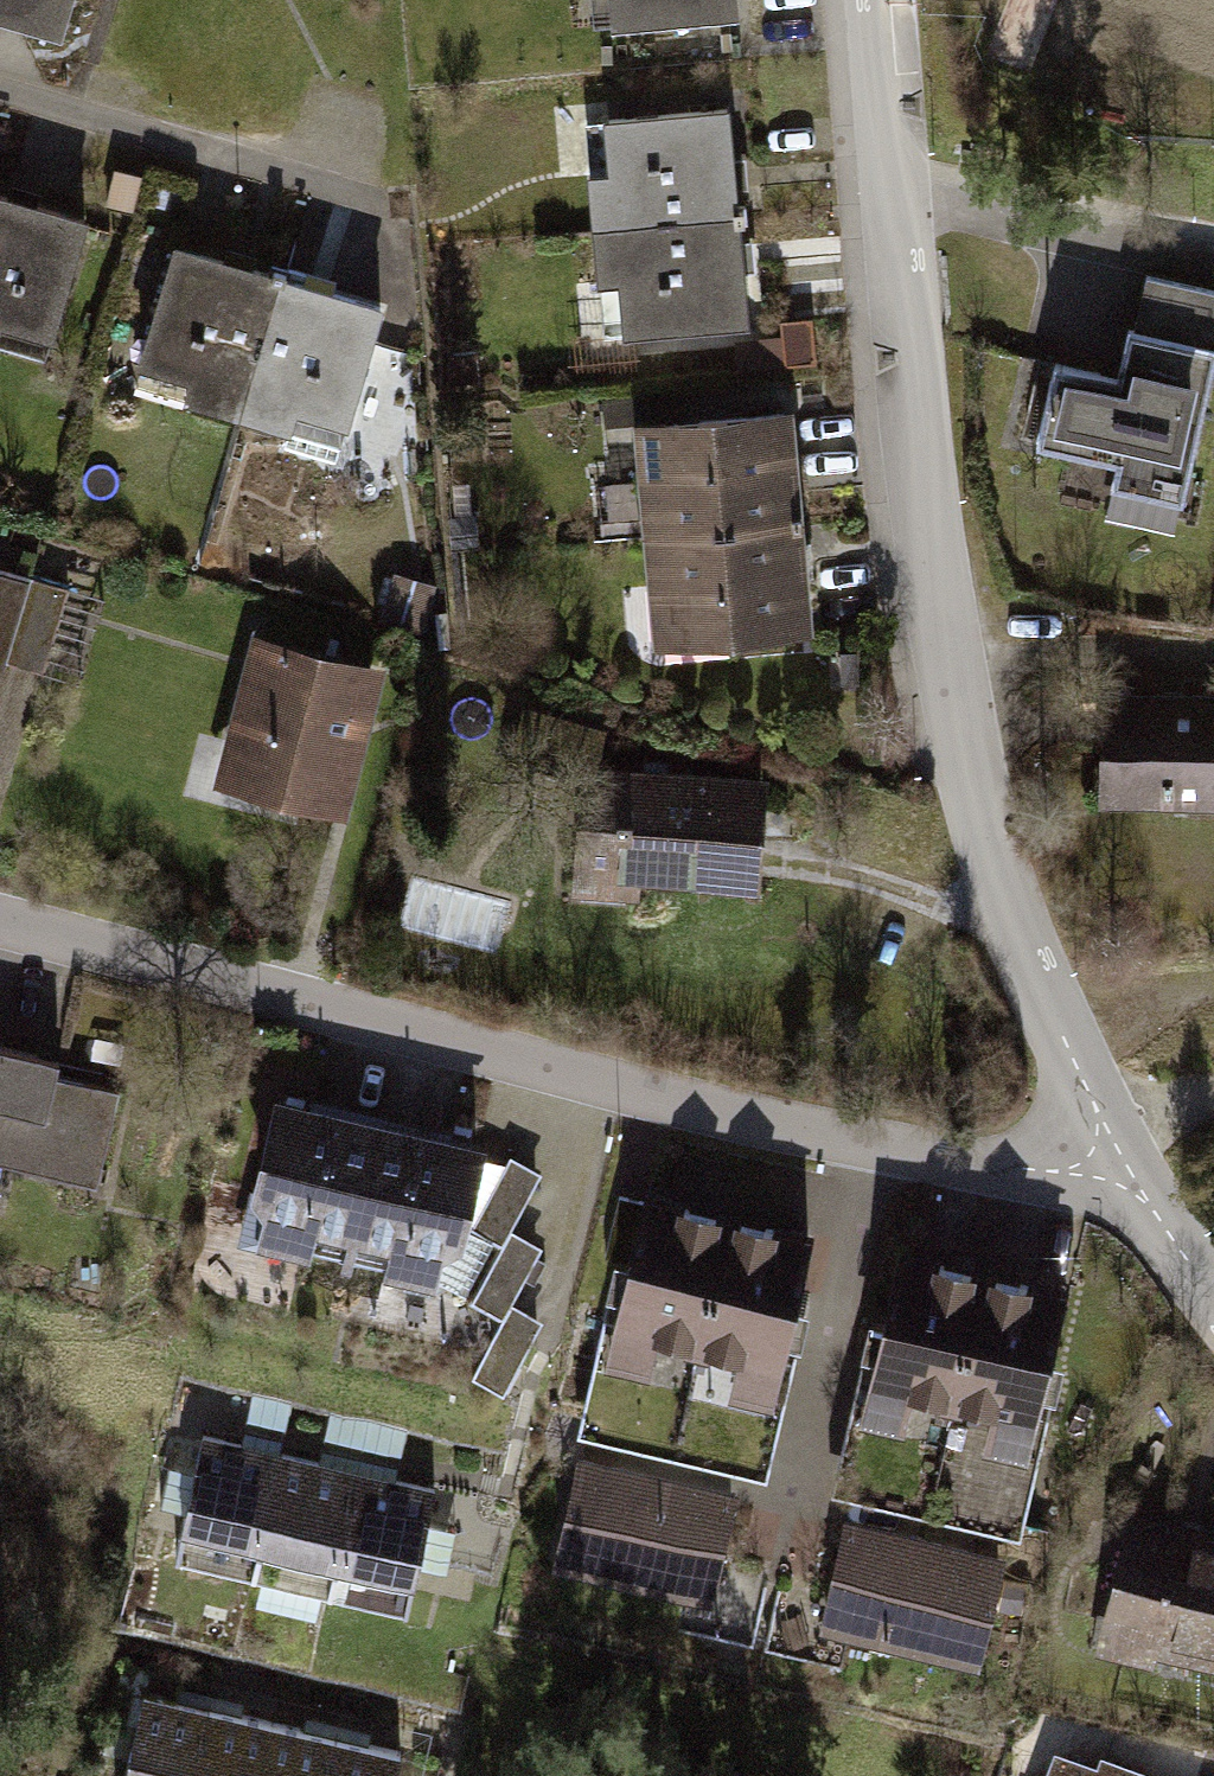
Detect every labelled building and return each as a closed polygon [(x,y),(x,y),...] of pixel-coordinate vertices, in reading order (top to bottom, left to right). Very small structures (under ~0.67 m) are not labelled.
[(60,37),(71,0),(0,0),(0,19),(60,37)] [(618,24),(736,13),(734,0),(616,0),(618,24)] [(725,113),(580,127),(590,233),(735,220),(725,113)] [(2,321),(53,336),(87,223),(0,197),(0,330),(2,321)] [(735,220),(590,233),(600,340),(745,326),(735,220)] [(190,399),(240,415),(281,279),(178,249),(144,363),(196,378),(190,399)] [(1129,328),(1212,346),(1213,346),(1213,289),(1141,273),(1129,328)] [(281,279),(240,415),(293,430),(300,408),(351,423),(384,309),(281,279)] [(1118,378),(1055,365),(1039,440),(1118,457),(1112,485),(1178,499),(1212,346),(1129,328),(1118,378)] [(799,418),(630,434),(640,541),(809,525),(799,418)] [(809,525),(640,541),(650,647),(819,632),(809,525)] [(0,572),(0,661),(46,675),(71,594),(0,572)] [(435,594),(393,583),(380,635),(422,646),(435,594)] [(369,675),(259,647),(226,774),(335,802),(369,675)] [(1108,796),(1213,797),(1213,705),(1109,704),(1108,796)] [(587,773),(579,872),(755,886),(762,787),(587,773)] [(0,1045),(0,1157),(93,1180),(115,1091),(52,1075),(56,1058),(0,1045)] [(373,1114),(270,1088),(233,1230),(337,1258),(373,1114)] [(478,1139),(373,1114),(337,1258),(437,1284),(478,1139)] [(694,1370),(726,1226),(645,1208),(605,1384),(652,1394),(659,1362),(694,1370)] [(807,1245),(726,1226),(694,1370),(729,1378),(722,1408),(767,1418),(807,1245)] [(951,1424),(983,1281),(902,1262),(862,1438),(909,1449),(916,1417),(951,1424)] [(1064,1299),(983,1281),(951,1424),(986,1433),(979,1462),(1024,1472),(1064,1299)] [(436,1492),(207,1436),(179,1550),(407,1606),(436,1492)] [(731,1502),(581,1470),(558,1576),(708,1609),(731,1502)] [(1133,1525),(1102,1644),(1213,1673),(1213,1546),(1133,1525)] [(1001,1567),(851,1530),(824,1639),(973,1676),(1001,1567)] [(144,1692),(124,1775),(393,1775),(399,1753),(144,1692)] [(1051,1766),(1047,1775),(1078,1775),(1051,1766)]
